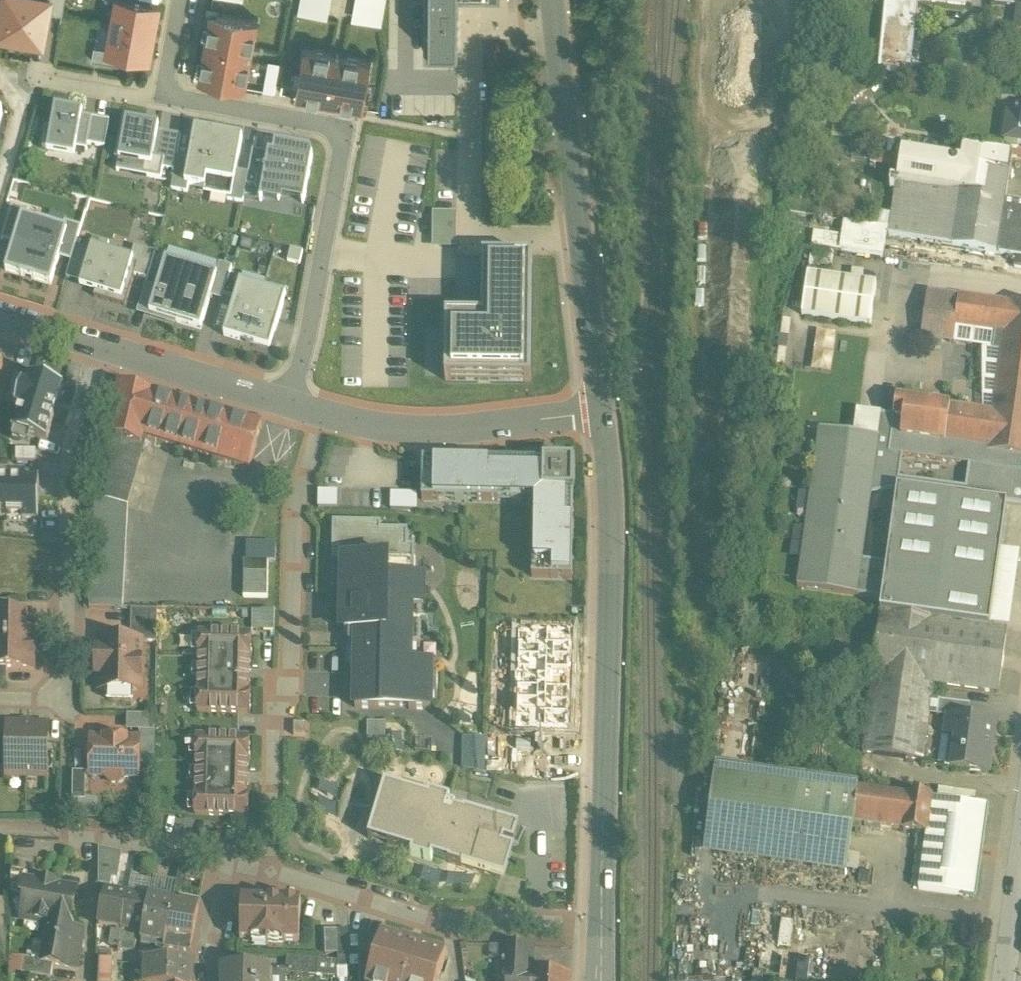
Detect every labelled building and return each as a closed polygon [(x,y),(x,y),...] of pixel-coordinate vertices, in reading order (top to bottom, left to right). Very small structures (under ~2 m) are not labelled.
[(43,40),(51,0),(0,0),(0,32),(43,40)] [(124,0),(117,0),(108,48),(150,56),(158,6),(124,0)] [(298,14),(328,19),(331,0),(301,0),(298,14)] [(353,21),(382,26),(387,0),(356,0),(353,21)] [(424,50),(458,51),(459,0),(425,0),(424,50)] [(906,0),(885,0),(878,74),(911,78),(913,58),(920,59),(921,47),(914,46),(919,1),(906,0)] [(258,20),(210,12),(199,79),(247,88),(258,20)] [(372,60),(305,49),(297,97),(364,108),(372,60)] [(82,119),(54,115),(47,159),(75,164),(82,119)] [(161,127),(128,120),(118,171),(151,177),(161,127)] [(243,138),(195,129),(190,158),(186,178),(185,184),(189,185),(229,192),(233,193),(237,171),(243,138)] [(1011,154),(969,147),(967,161),(954,246),(994,252),(995,252),(1004,198),(1011,154)] [(967,161),(902,150),(888,236),(954,246),(967,161)] [(311,157),(275,151),(266,202),(301,208),(311,157)] [(174,176),(186,178),(190,158),(178,156),(174,176)] [(249,173),(237,171),(233,193),(229,192),(228,200),(243,203),(249,173)] [(185,184),(186,178),(174,176),(172,190),(188,193),(189,185),(185,184)] [(1004,198),(995,252),(1000,253),(1020,257),(1020,201),(1004,198)] [(435,247),(459,247),(459,211),(435,211),(435,247)] [(68,230),(22,216),(5,272),(51,286),(68,230)] [(134,259),(92,247),(80,286),(96,291),(95,296),(126,305),(138,264),(133,262),(134,259)] [(533,258),(483,258),(482,318),(466,317),(449,317),(448,379),(531,380),(533,258)] [(218,275),(165,259),(149,314),(202,330),(218,275)] [(877,285),(808,275),(802,316),(871,326),(877,285)] [(286,296),(239,282),(223,336),(270,350),(286,296)] [(928,292),(922,339),(1002,350),(994,412),(897,399),(895,416),(890,454),(903,456),(969,465),(1020,472),(1020,303),(1009,301),(1009,303),(928,292)] [(818,330),(815,370),(834,371),(838,331),(818,330)] [(63,387),(30,378),(27,385),(23,383),(16,407),(20,408),(13,433),(47,443),(63,387)] [(263,425),(154,393),(153,395),(119,384),(106,437),(109,438),(145,448),(147,441),(250,472),(256,446),(263,425)] [(1006,504),(1020,506),(1020,472),(969,465),(966,488),(899,479),(903,456),(890,454),(895,416),(878,414),(875,437),(880,437),(871,495),(897,491),(897,489),(1006,504)] [(875,437),(820,429),(798,587),(858,595),(863,560),(871,495),(880,437),(875,437)] [(145,448),(109,438),(97,499),(125,507),(145,448)] [(45,521),(47,460),(39,460),(39,449),(18,448),(18,466),(0,465),(0,520),(45,521)] [(568,455),(420,453),(420,495),(528,496),(527,570),(567,571),(568,455)] [(1006,504),(897,489),(897,491),(888,564),(863,560),(858,595),(883,599),(881,612),(990,627),(1006,504)] [(340,504),(339,491),(322,492),(322,505),(340,504)] [(97,499),(96,498),(95,506),(93,542),(123,543),(125,507),(97,499)] [(123,543),(93,542),(90,609),(115,610),(115,609),(120,609),(123,543)] [(247,597),(270,597),(270,564),(279,564),(279,543),(246,543),(247,597)] [(391,559),(340,558),(339,634),(353,634),(352,710),(434,711),(435,663),(414,662),(415,609),(427,609),(427,577),(390,577),(391,559)] [(0,602),(0,616),(9,616),(10,602),(0,602)] [(158,611),(132,611),(131,642),(142,642),(142,643),(157,643),(158,611)] [(255,632),(278,632),(278,611),(254,611),(255,632)] [(990,627),(881,612),(872,676),(874,676),(864,753),(923,761),(934,684),(999,693),(1008,630),(990,627)] [(0,616),(0,642),(35,643),(35,636),(34,636),(34,616),(9,616),(0,616)] [(199,657),(199,690),(197,690),(197,713),(251,715),(252,692),(251,692),(251,658),(252,658),(253,635),(198,634),(198,657),(199,657)] [(131,642),(101,641),(101,651),(97,651),(97,675),(101,675),(100,691),(138,692),(138,679),(142,679),(142,643),(142,642),(131,642)] [(0,642),(0,669),(8,669),(33,669),(34,650),(35,650),(35,643),(0,642)] [(970,705),(939,701),(937,715),(950,717),(968,719),(970,705)] [(968,719),(950,717),(947,735),(953,736),(949,769),(988,774),(995,722),(968,719)] [(370,723),(370,740),(385,740),(385,723),(370,723)] [(32,724),(23,724),(23,726),(9,726),(7,778),(47,779),(49,727),(34,727),(32,724)] [(121,738),(111,738),(111,740),(92,740),(91,777),(108,778),(108,780),(112,784),(119,784),(123,780),(123,778),(140,779),(140,741),(121,740),(121,738)] [(197,778),(249,778),(249,762),(250,762),(251,739),(197,738),(196,761),(197,761),(197,778)] [(486,739),(464,738),(463,769),(485,775),(486,739)] [(859,784),(716,765),(704,856),(847,875),(854,823),(858,789),(859,784)] [(87,773),(74,773),(73,801),(86,802),(87,773)] [(249,778),(197,778),(197,794),(196,794),(195,817),(249,818),(250,795),(249,795),(249,778)] [(381,796),(372,826),(391,832),(387,844),(412,852),(411,857),(431,863),(433,858),(503,880),(520,827),(449,805),(451,800),(430,793),(428,797),(395,787),(391,800),(381,796)] [(909,796),(858,789),(854,823),(904,830),(909,796)] [(933,798),(909,795),(909,796),(904,830),(904,831),(927,835),(933,799),(933,798)] [(985,806),(933,799),(927,835),(919,890),(972,897),(985,806)] [(123,854),(100,849),(100,885),(112,887),(113,879),(119,880),(123,854)] [(206,870),(181,865),(178,879),(203,884),(201,892),(201,893),(202,894),(206,870)] [(29,874),(12,871),(12,895),(22,897),(22,898),(23,899),(26,882),(27,882),(29,874)] [(58,885),(39,881),(38,884),(27,882),(26,882),(23,899),(27,899),(23,920),(48,924),(75,929),(75,928),(70,927),(77,891),(57,888),(58,885)] [(128,896),(106,893),(101,927),(115,929),(112,947),(119,948),(128,896)] [(150,900),(128,896),(119,948),(127,949),(126,952),(135,953),(137,941),(134,940),(135,933),(143,934),(150,900)] [(174,904),(150,900),(143,934),(142,941),(165,945),(165,949),(166,949),(168,934),(174,904)] [(302,902),(242,900),(241,942),(268,943),(267,947),(270,947),(270,943),(300,944),(302,902)] [(199,909),(174,904),(168,934),(166,949),(191,953),(193,939),(194,939),(199,909)] [(75,929),(48,924),(48,925),(49,925),(42,962),(42,963),(54,965),(78,970),(84,939),(85,931),(75,929)] [(338,955),(337,931),(325,932),(326,956),(338,955)] [(349,931),(337,931),(338,955),(339,970),(351,969),(349,931)] [(402,941),(393,938),(382,935),(368,980),(439,980),(447,954),(436,951),(427,948),(428,946),(415,943),(402,941)] [(503,947),(501,977),(507,977),(507,980),(508,980),(508,977),(531,978),(532,974),(534,948),(503,947)] [(319,961),(287,958),(286,975),(318,977),(319,961)] [(42,962),(25,959),(22,974),(52,980),(54,965),(42,963),(42,962)] [(101,961),(100,980),(112,980),(113,962),(101,961)] [(147,962),(147,980),(192,980),(193,963),(147,962)] [(224,968),(224,980),(268,980),(268,969),(224,968)]
